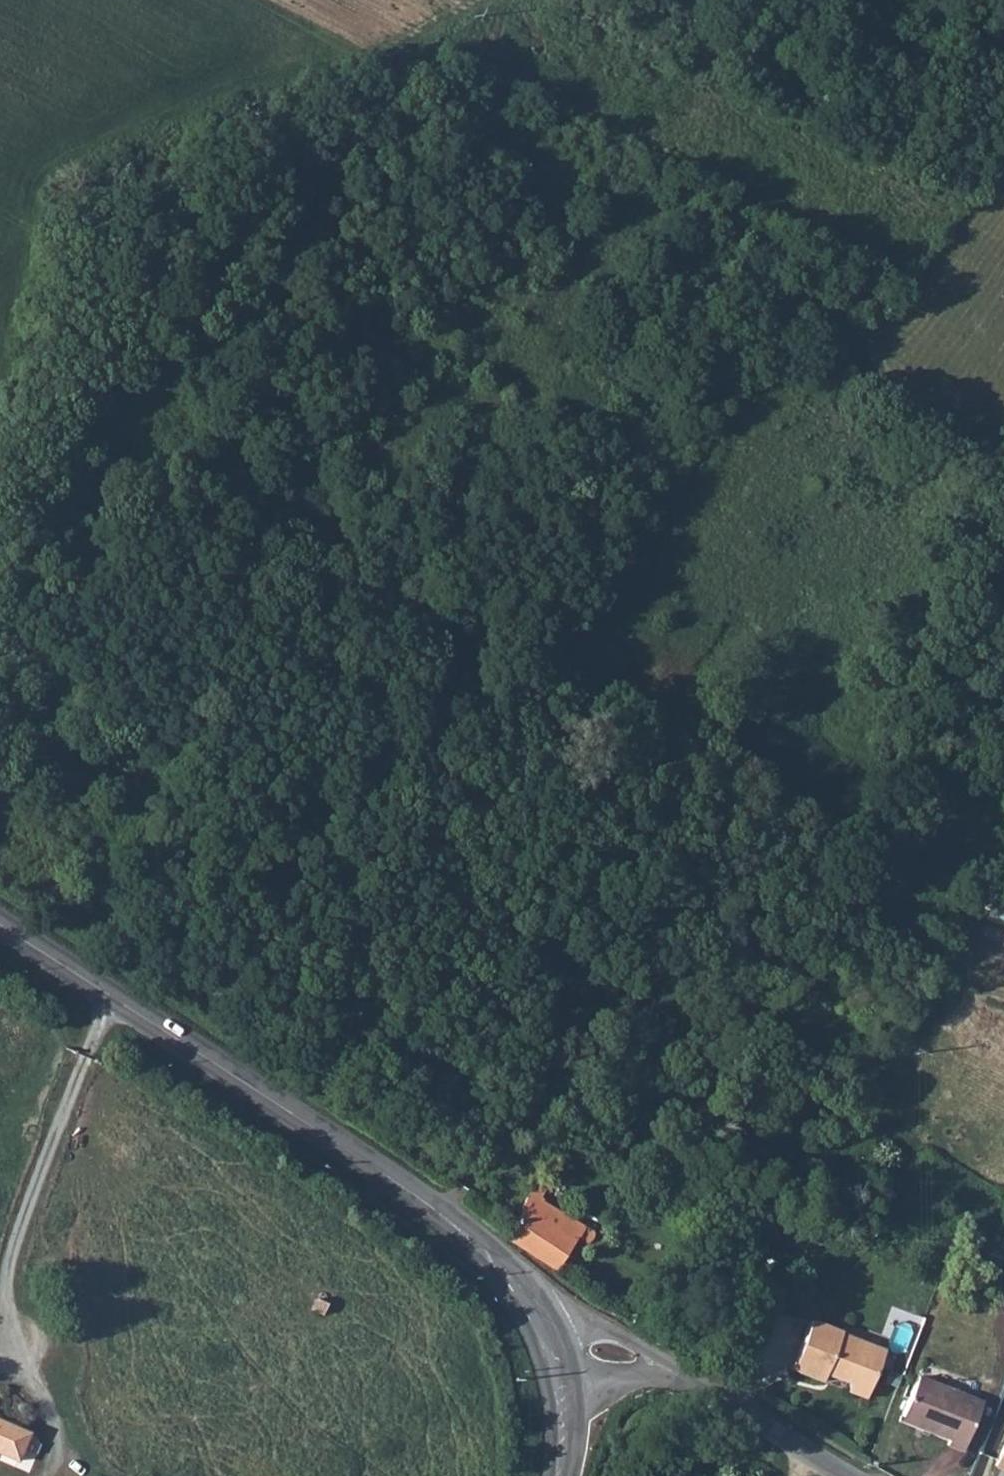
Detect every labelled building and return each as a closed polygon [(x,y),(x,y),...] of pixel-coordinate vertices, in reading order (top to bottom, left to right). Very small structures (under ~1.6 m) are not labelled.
[(512,1231),(507,1241),(558,1276),(579,1241),(587,1244),(593,1243),(595,1236),(593,1229),(545,1209),(546,1206),(543,1204),(549,1194),(536,1187),(512,1231)] [(788,1372),(814,1383),(818,1385),(827,1369),(834,1373),(833,1376),(846,1381),(843,1393),(864,1402),(880,1364),(843,1348),(843,1340),(833,1336),(835,1332),(826,1329),(809,1322),(788,1372)] [(843,1340),(843,1348),(880,1364),(883,1356),(843,1340)] [(917,1376),(899,1419),(940,1436),(938,1442),(959,1450),(979,1401),(917,1376)] [(15,1465),(27,1438),(0,1426),(0,1459),(15,1465)] [(992,1469),(1003,1473),(1003,1436),(992,1469)]
